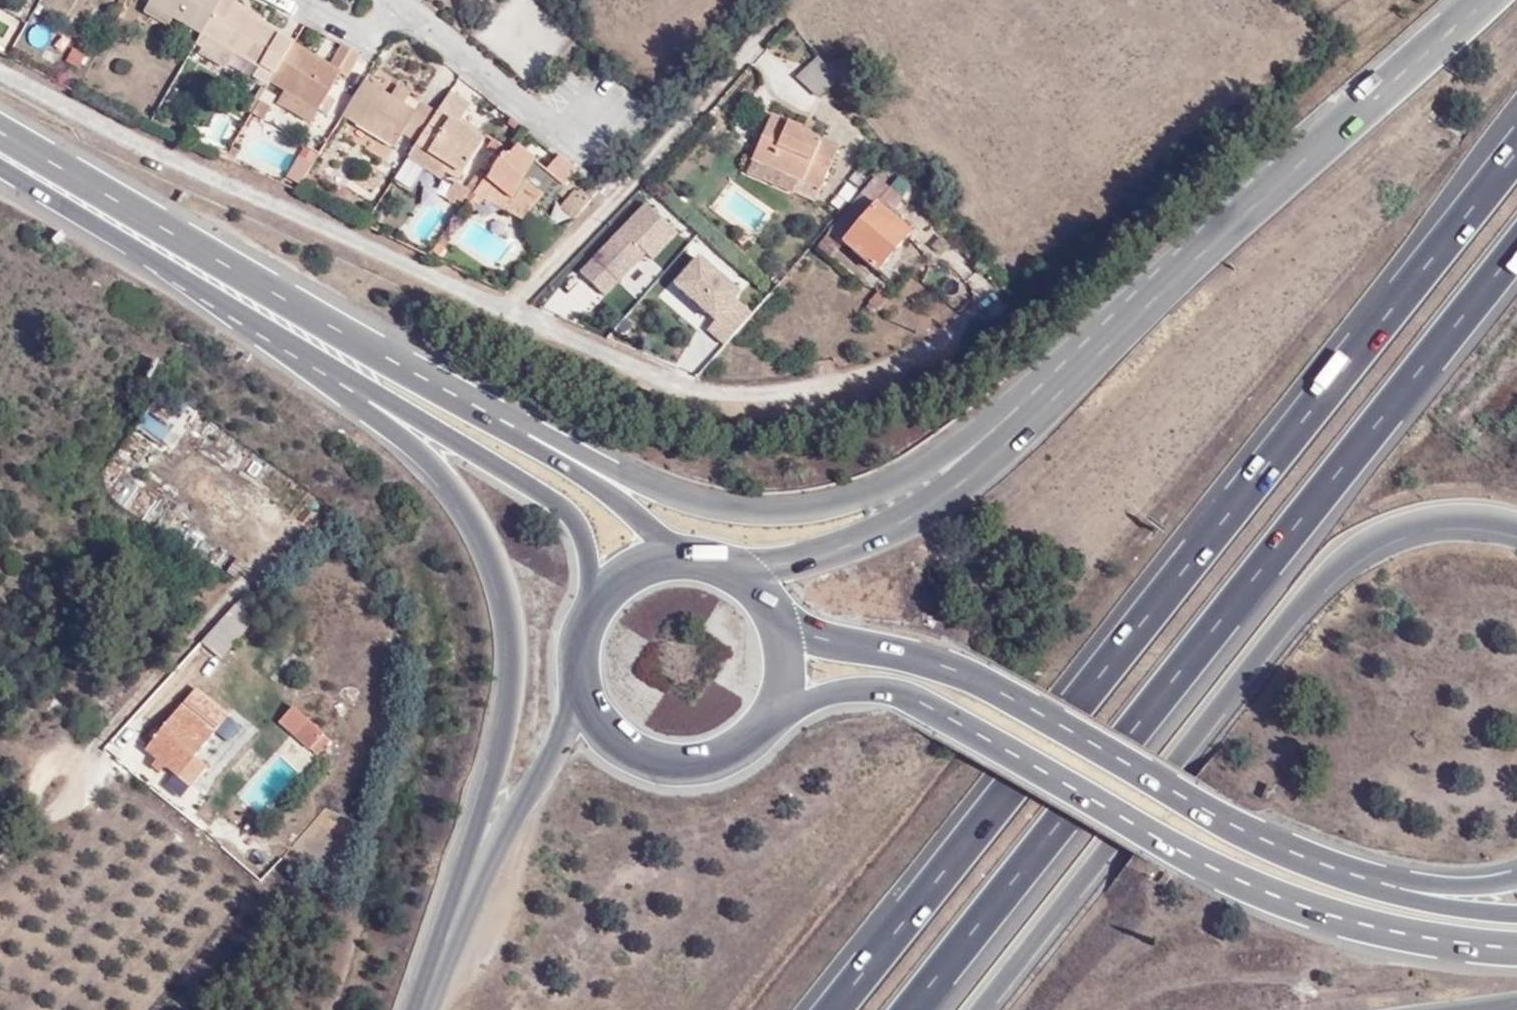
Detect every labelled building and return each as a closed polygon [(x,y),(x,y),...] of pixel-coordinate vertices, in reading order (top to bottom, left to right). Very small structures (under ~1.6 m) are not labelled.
[(114,12),(120,15),(128,0),(120,0),(114,12)] [(174,18),(203,34),(222,0),(152,0),(150,4),(174,18)] [(203,34),(235,53),(260,67),(255,76),(264,82),(268,84),(270,82),(292,44),(279,35),(280,32),(235,7),(239,0),(222,0),(203,34)] [(145,12),(170,26),(174,18),(150,4),(145,12)] [(197,44),(231,63),(235,53),(203,34),(197,44)] [(340,73),(347,77),(360,55),(342,45),(330,65),(292,44),(270,82),(286,91),(316,110),(318,111),(319,109),(327,96),(340,73)] [(53,66),(58,56),(46,49),(40,59),(53,66)] [(87,57),(70,49),(64,63),(80,71),(87,57)] [(817,96),(834,81),(815,61),(800,76),(817,96)] [(392,96),(365,79),(342,115),(361,126),(395,148),(403,133),(417,142),(436,112),(421,103),(415,111),(404,103),(392,96)] [(264,82),(258,93),(261,96),(264,92),(268,84),(264,82)] [(411,92),(399,85),(392,96),(404,103),(411,92)] [(278,101),(309,121),(316,110),(286,91),(278,101)] [(451,91),(436,112),(417,142),(416,144),(450,167),(447,173),(458,180),(483,142),(476,137),(458,126),(461,120),(469,106),(451,91)] [(273,98),(264,92),(261,96),(258,101),(268,107),(273,98)] [(323,113),(332,99),(327,96),(319,109),(323,113)] [(268,107),(258,101),(252,112),(262,118),(268,108),(268,107)] [(822,187),(837,150),(801,134),(803,130),(771,116),(753,158),(822,187)] [(476,137),(479,131),(461,120),(458,126),(476,137)] [(353,137),(388,159),(395,148),(361,126),(353,137)] [(500,154),(504,147),(493,140),(488,147),(500,154)] [(450,167),(416,144),(408,157),(443,180),(447,173),(450,167)] [(517,146),(508,156),(503,152),(487,180),(512,200),(506,211),(522,220),(538,203),(544,208),(576,171),(558,157),(547,171),(517,146)] [(237,150),(231,147),(227,154),(233,157),(237,150)] [(816,200),(822,187),(753,158),(747,173),(791,194),(793,190),(816,200)] [(302,188),(311,165),(297,160),(289,183),(302,188)] [(859,186),(864,178),(856,171),(850,179),(859,186)] [(465,187),(457,183),(445,196),(446,197),(454,202),(458,198),(465,202),(467,199),(468,200),(484,178),(476,172),(465,187)] [(900,197),(875,176),(829,230),(844,242),(877,271),(910,232),(887,212),(900,197)] [(487,180),(475,193),(506,211),(512,200),(487,180)] [(644,206),(577,275),(608,305),(675,237),(644,206)] [(844,242),(829,230),(820,242),(835,255),(844,242)] [(712,254),(690,233),(682,241),(704,262),(712,254)] [(745,240),(738,235),(734,241),(741,246),(745,240)] [(441,239),(431,251),(437,255),(446,243),(441,239)] [(833,259),(835,255),(820,242),(816,247),(833,259)] [(726,351),(756,314),(695,264),(665,302),(726,351)] [(879,289),(869,301),(870,302),(877,307),(878,308),(888,296),(879,289)] [(872,313),(877,307),(870,302),(866,308),(872,313)] [(253,620),(242,611),(253,597),(246,592),(230,610),(248,626),(253,620)] [(248,626),(230,610),(201,642),(220,659),(248,626)] [(196,691),(146,750),(157,761),(164,766),(191,788),(205,769),(194,759),(227,717),(196,691)] [(308,721),(295,736),(310,750),(323,735),(308,721)] [(317,757),(330,742),(323,735),(310,750),(317,757)] [(152,768),(159,774),(164,766),(157,761),(152,768)]
